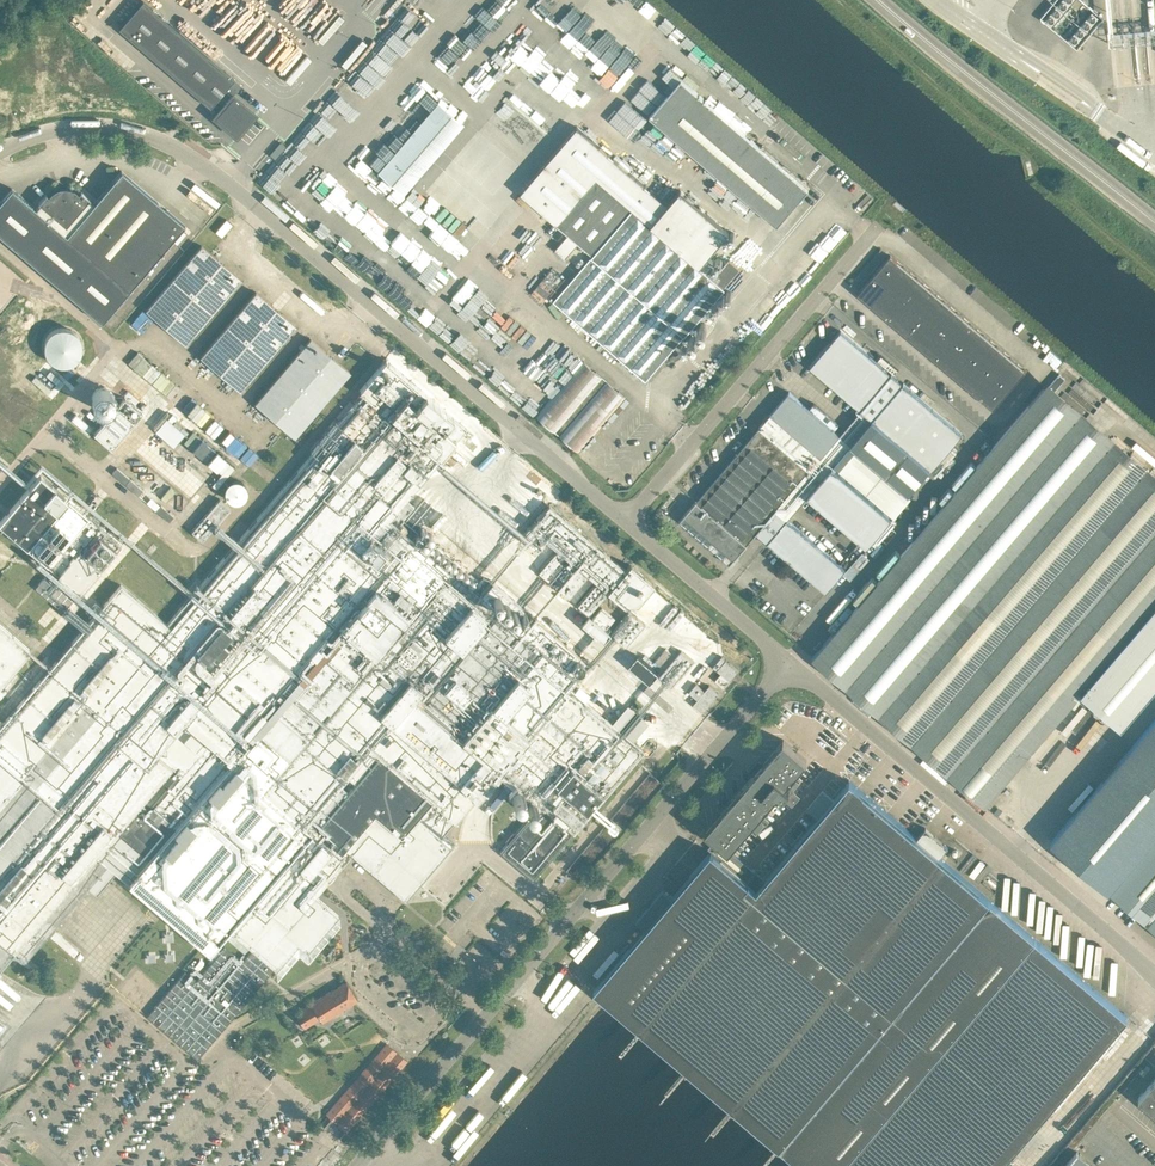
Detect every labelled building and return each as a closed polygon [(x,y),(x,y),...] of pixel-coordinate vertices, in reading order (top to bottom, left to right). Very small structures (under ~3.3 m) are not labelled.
[(234,94),(232,96),(225,90),(234,78),(143,0),(119,28),(210,106),(217,99),(224,105),(215,116),(236,135),(255,113),(234,94)] [(500,16),(488,5),(489,4),(484,0),(482,0),(475,7),(497,27),(503,21),(499,18),(500,16)] [(556,42),(556,40),(602,84),(612,85),(626,71),(628,47),(621,54),(615,54),(607,45),(602,51),(593,42),(601,34),(596,30),(597,17),(588,27),(580,20),(572,19),(564,12),(576,0),(575,0),(513,0),(556,42)] [(1077,48),(1103,17),(1082,0),(1053,0),(1039,17),(1077,48)] [(650,115),(768,217),(777,225),(801,198),(811,187),(813,188),(813,187),(763,144),(762,145),(761,147),(682,79),(674,88),(650,115)] [(463,124),(438,102),(378,172),(403,193),(463,124)] [(578,126),(521,192),(557,223),(594,255),(555,300),(646,378),(703,311),(711,317),(716,311),(709,304),(740,268),(729,259),(713,278),(705,271),(714,261),(708,255),(729,231),(681,189),(668,204),(578,126)] [(304,153),(289,141),(276,157),(291,169),(304,153)] [(185,224),(122,170),(94,204),(89,200),(90,198),(81,190),(79,193),(75,189),(72,188),(71,188),(69,187),(67,187),(64,187),(63,187),(60,188),(57,189),(55,189),(53,191),(51,192),(49,195),(46,193),(38,202),(40,203),(36,208),(12,188),(0,202),(0,234),(103,321),(185,224)] [(185,343),(233,287),(241,278),(202,245),(146,309),(185,343)] [(888,285),(904,266),(891,254),(874,273),(887,284),(888,285)] [(783,274),(797,287),(806,278),(791,265),(783,274)] [(902,297),(918,278),(904,266),(888,285),(896,292),(902,297)] [(871,304),(887,284),(874,273),(858,292),(871,304)] [(915,308),(931,289),(918,278),(902,297),(906,300),(915,308)] [(896,292),(888,285),(887,284),(871,304),(880,311),(896,292)] [(928,319),(945,300),(931,289),(915,308),(924,315),(928,319)] [(256,291),(201,356),(240,389),(295,325),(256,291)] [(906,300),(902,297),(896,292),(880,311),(889,319),(906,300)] [(898,327),(915,308),(906,300),(889,319),(898,327)] [(942,331),(958,312),(945,300),(928,319),(933,323),(942,331)] [(924,315),(915,308),(898,327),(907,335),(924,315)] [(955,342),(971,323),(958,312),(942,331),(951,339),(955,342)] [(933,323),(928,319),(924,315),(907,335),(917,342),(933,323)] [(942,331),(933,323),(917,342),(926,350),(942,331)] [(968,354),(985,335),(971,323),(955,342),(960,346),(968,354)] [(45,346),(44,347),(45,349),(45,350),(45,352),(46,353),(46,355),(47,356),(48,358),(49,359),(50,360),(51,361),(52,362),(54,363),(55,364),(57,364),(58,365),(60,365),(61,365),(63,366),(64,365),(66,365),(68,365),(69,364),(71,364),(72,363),(73,362),(75,361),(76,360),(77,359),(78,358),(79,356),(79,355),(80,353),(81,352),(81,350),(81,349),(81,347),(81,346),(81,344),(81,342),(80,341),(79,339),(79,338),(78,337),(77,335),(76,334),(75,333),(73,332),(72,331),(71,331),(69,330),(68,329),(66,329),(64,329),(63,329),(61,329),(60,329),(58,329),(57,330),(55,331),(54,331),(52,332),(51,333),(50,334),(49,335),(48,337),(47,338),(46,339),(46,341),(45,342),(45,344),(45,346)] [(932,469),(963,434),(841,330),(811,366),(883,428),(932,469)] [(935,358),(951,339),(942,331),(926,350),(935,358)] [(982,365),(998,346),(985,335),(968,354),(969,354),(978,362),(982,365)] [(311,338),(255,402),(295,436),(350,371),(311,338)] [(960,346),(955,342),(951,339),(935,358),(944,365),(960,346)] [(969,354),(968,354),(960,346),(944,365),(953,373),(969,354)] [(995,376),(1011,357),(998,346),(982,365),(987,370),(995,376)] [(133,354),(127,365),(159,385),(165,374),(133,354)] [(962,381),(978,362),(969,354),(953,373),(962,381)] [(995,376),(996,377),(1009,388),(1026,369),(1011,357),(995,376)] [(15,950),(26,959),(107,864),(210,952),(229,930),(252,949),(242,960),(225,946),(197,979),(186,969),(156,1004),(150,999),(160,988),(138,969),(119,991),(197,1059),(274,968),(277,970),(298,945),(308,953),(339,916),(312,893),(325,878),(327,879),(333,872),(332,870),(343,857),(342,856),(347,850),(406,900),(451,846),(440,837),(499,768),(516,784),(507,794),(531,815),(500,851),(533,879),(573,832),(644,749),(625,734),(640,717),(633,711),(619,728),(571,687),(573,684),(573,681),(589,663),(531,613),(519,627),(511,620),(523,607),(511,595),(492,580),(480,593),(473,588),(479,581),(465,570),(429,540),(435,534),(423,524),(412,537),(397,524),(414,505),(406,498),(440,457),(441,458),(466,428),(386,360),(360,391),(363,394),(168,623),(122,583),(4,721),(0,718),(0,967),(15,950)] [(536,415),(579,451),(626,397),(584,360),(536,415)] [(987,370),(982,365),(978,362),(962,381),(971,389),(987,370)] [(996,377),(995,376),(987,370),(971,389),(980,396),(996,377)] [(996,377),(980,396),(993,408),(1009,388),(996,377)] [(814,657),(985,804),(1004,782),(1057,720),(1081,691),(1122,726),(1154,687),(1154,484),(1042,388),(833,633),(814,656),(814,657)] [(170,401),(182,406),(187,394),(175,389),(170,401)] [(833,467),(851,444),(789,391),(770,413),(759,427),(684,516),(734,558),(756,533),(826,592),(846,569),(787,519),(808,496),(867,545),(892,517),(833,467)] [(124,397),(94,433),(111,448),(142,412),(124,397)] [(76,413),(71,418),(88,432),(92,427),(76,413)] [(171,445),(183,433),(166,417),(154,430),(171,445)] [(221,476),(231,465),(214,449),(204,460),(221,476)] [(0,521),(0,523),(27,546),(68,498),(40,474),(0,521)] [(236,502),(238,501),(239,501),(240,501),(242,500),(243,499),(244,498),(245,497),(246,496),(246,495),(247,493),(247,492),(247,491),(247,490),(247,489),(247,487),(246,486),(246,485),(245,483),(244,483),(243,481),(242,481),(240,480),(239,479),(237,479),(236,479),(235,479),(233,479),(231,480),(230,481),(229,481),(228,483),(227,483),(226,485),(225,486),(225,488),(225,490),(225,491),(225,493),(225,494),(226,496),(227,497),(228,498),(229,499),(230,500),(232,501),(234,501),(235,502),(236,502)] [(68,498),(27,546),(80,592),(122,544),(68,498)] [(191,531),(203,540),(231,507),(220,498),(191,531)] [(530,526),(521,537),(529,544),(537,552),(538,551),(547,540),(557,549),(538,572),(569,597),(588,575),(597,582),(577,605),(588,614),(608,591),(624,605),(637,604),(654,584),(631,564),(626,570),(549,504),(530,526)] [(0,549),(0,554),(5,558),(10,552),(3,546),(0,549)] [(7,597),(29,577),(18,566),(0,582),(0,589),(7,597)] [(45,576),(35,587),(63,611),(72,600),(45,576)] [(602,607),(593,618),(605,629),(615,618),(602,607)] [(629,610),(610,633),(625,646),(644,623),(629,610)] [(31,650),(0,623),(0,686),(31,650)] [(666,647),(655,660),(661,665),(671,652),(666,647)] [(682,649),(660,675),(672,686),(694,660),(682,649)] [(639,654),(630,664),(650,681),(659,671),(639,654)] [(739,670),(722,655),(713,665),(722,672),(718,676),(727,684),(739,670)] [(710,684),(705,690),(696,683),(689,691),(698,698),(693,704),(703,712),(719,693),(710,684)] [(1051,841),(1110,891),(1154,929),(1154,719),(1051,841)] [(762,764),(759,762),(753,769),(756,771),(705,830),(729,850),(778,792),(782,796),(790,787),(786,784),(807,759),(784,739),(762,764)] [(594,988),(780,1145),(804,1165),(1000,1165),(1128,1016),(990,899),(989,899),(977,888),(955,869),(940,857),(949,846),(926,827),(917,837),(850,780),(829,805),(818,796),(808,807),(819,816),(766,879),(758,889),(748,881),(712,850),(594,988)] [(756,834),(765,822),(759,817),(749,828),(756,834)] [(320,1022),(347,1005),(357,999),(346,980),(295,1012),(304,1027),(318,1018),(320,1022)] [(1143,1055),(1154,1064),(1154,1039),(1143,1055)] [(334,1120),(338,1123),(347,1130),(407,1060),(387,1043),(326,1113),(328,1114),(321,1122),(327,1128),(334,1120)] [(1131,1099),(1154,1118),(1154,1068),(1131,1099)] [(344,1141),(349,1134),(345,1130),(339,1137),(344,1141)] [(1069,1150),(1056,1165),(1090,1165),(1069,1150)]
